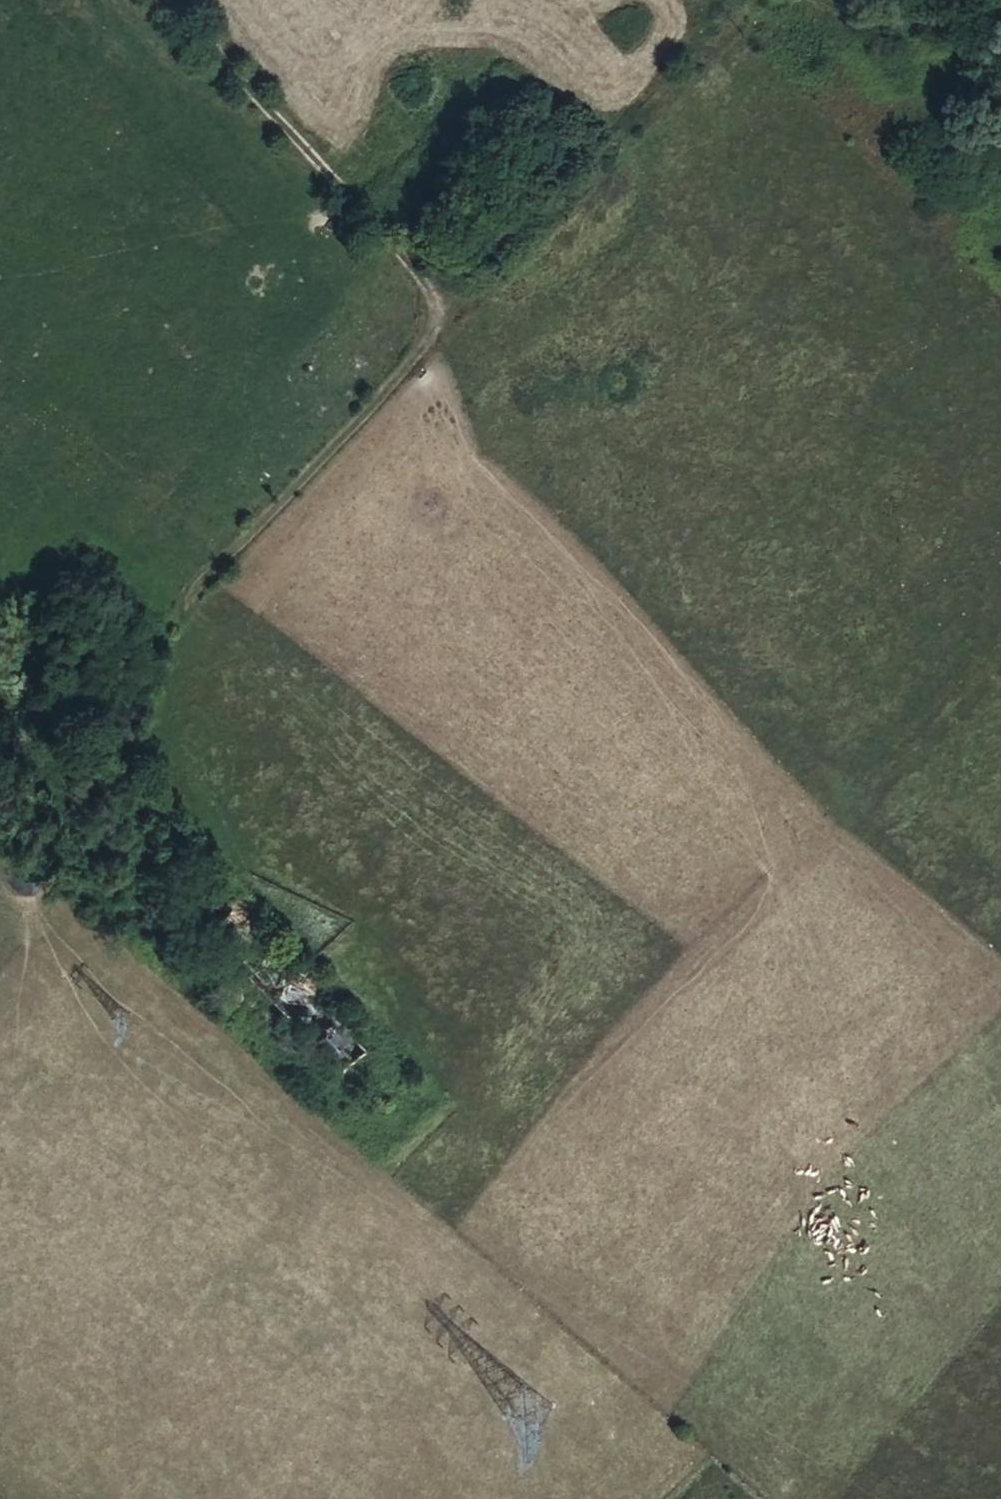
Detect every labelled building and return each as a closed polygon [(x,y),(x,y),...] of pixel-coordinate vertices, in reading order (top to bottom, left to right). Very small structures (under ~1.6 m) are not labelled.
[(234,907),(211,931),(316,1037),(345,1068),(368,1045),(234,907)] [(316,1037),(293,1058),(324,1090),(345,1068),(316,1037)] [(391,1068),(368,1045),(345,1068),(368,1090),(391,1068)]
